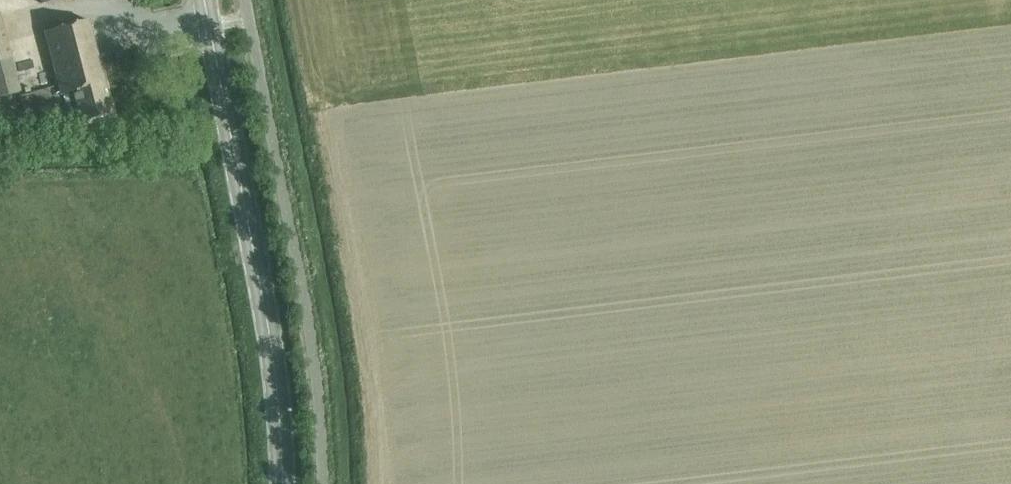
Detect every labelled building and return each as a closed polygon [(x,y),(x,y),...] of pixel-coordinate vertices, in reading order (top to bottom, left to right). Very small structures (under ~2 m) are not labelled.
[(20,91),(0,14),(0,97),(20,91)] [(86,21),(54,32),(45,32),(63,104),(67,102),(69,106),(73,103),(79,122),(110,115),(86,21)] [(18,94),(19,96),(23,111),(61,103),(59,92),(51,94),(50,87),(18,94)] [(0,118),(0,130),(9,128),(6,117),(0,118)]
